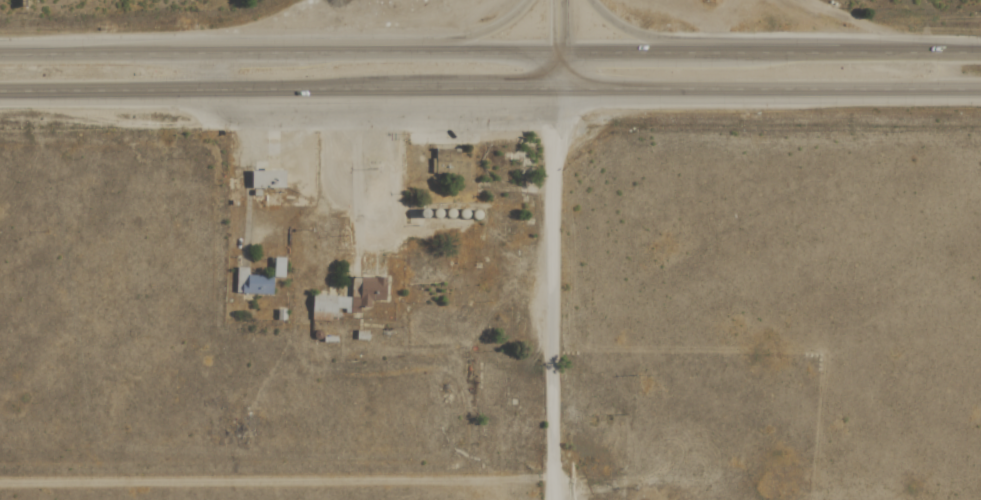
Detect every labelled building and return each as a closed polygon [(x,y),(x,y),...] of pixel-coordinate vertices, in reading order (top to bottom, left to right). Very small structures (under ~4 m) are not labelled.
[(285,189),(284,171),(251,172),(252,190),(285,189)] [(272,295),(273,277),(248,276),(248,269),(237,268),(236,293),(272,295)]
